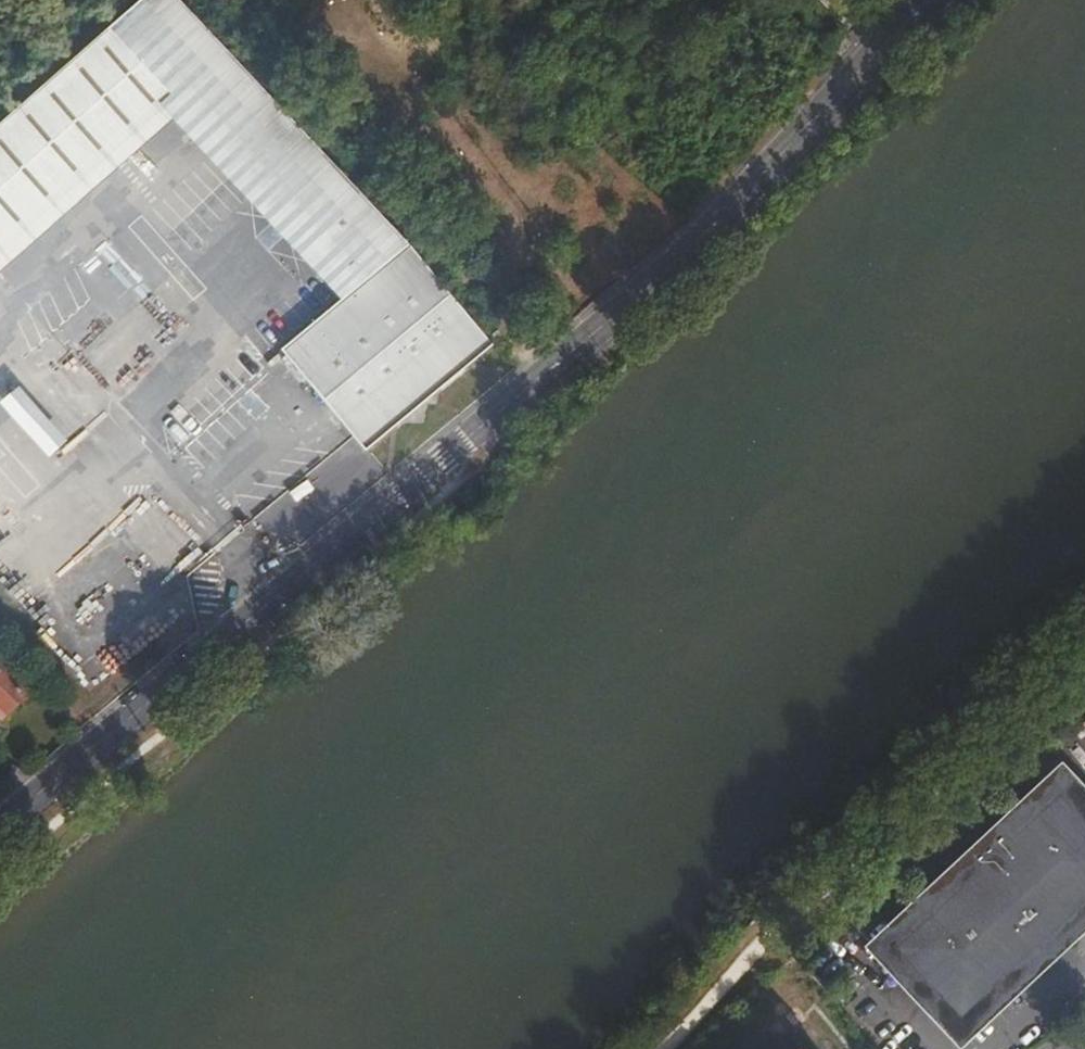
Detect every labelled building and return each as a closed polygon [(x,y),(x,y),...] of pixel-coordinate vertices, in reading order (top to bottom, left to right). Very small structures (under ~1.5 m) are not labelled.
[(281,349),(368,448),(496,339),(182,0),(133,0),(0,115),(0,244),(181,89),(353,288),(281,349)] [(269,10),(293,36),(317,12),(305,0),(278,0),(269,10)] [(24,377),(1,407),(58,450),(81,420),(24,377)] [(7,705),(10,709),(26,695),(0,664),(0,711),(7,705)] [(881,946),(895,960),(901,954),(955,1012),(949,1017),(962,1032),(977,1018),(971,1012),(1022,964),(1050,965),(1036,950),(1057,932),(1070,946),(1071,918),(1084,905),(1084,816),(1068,798),(1075,791),(1062,777),(1047,790),(1053,797),(902,939),(896,933),(881,946)] [(697,1048),(805,1048),(804,1048),(841,1009),(817,987),(823,981),(792,949),(697,1048)]
